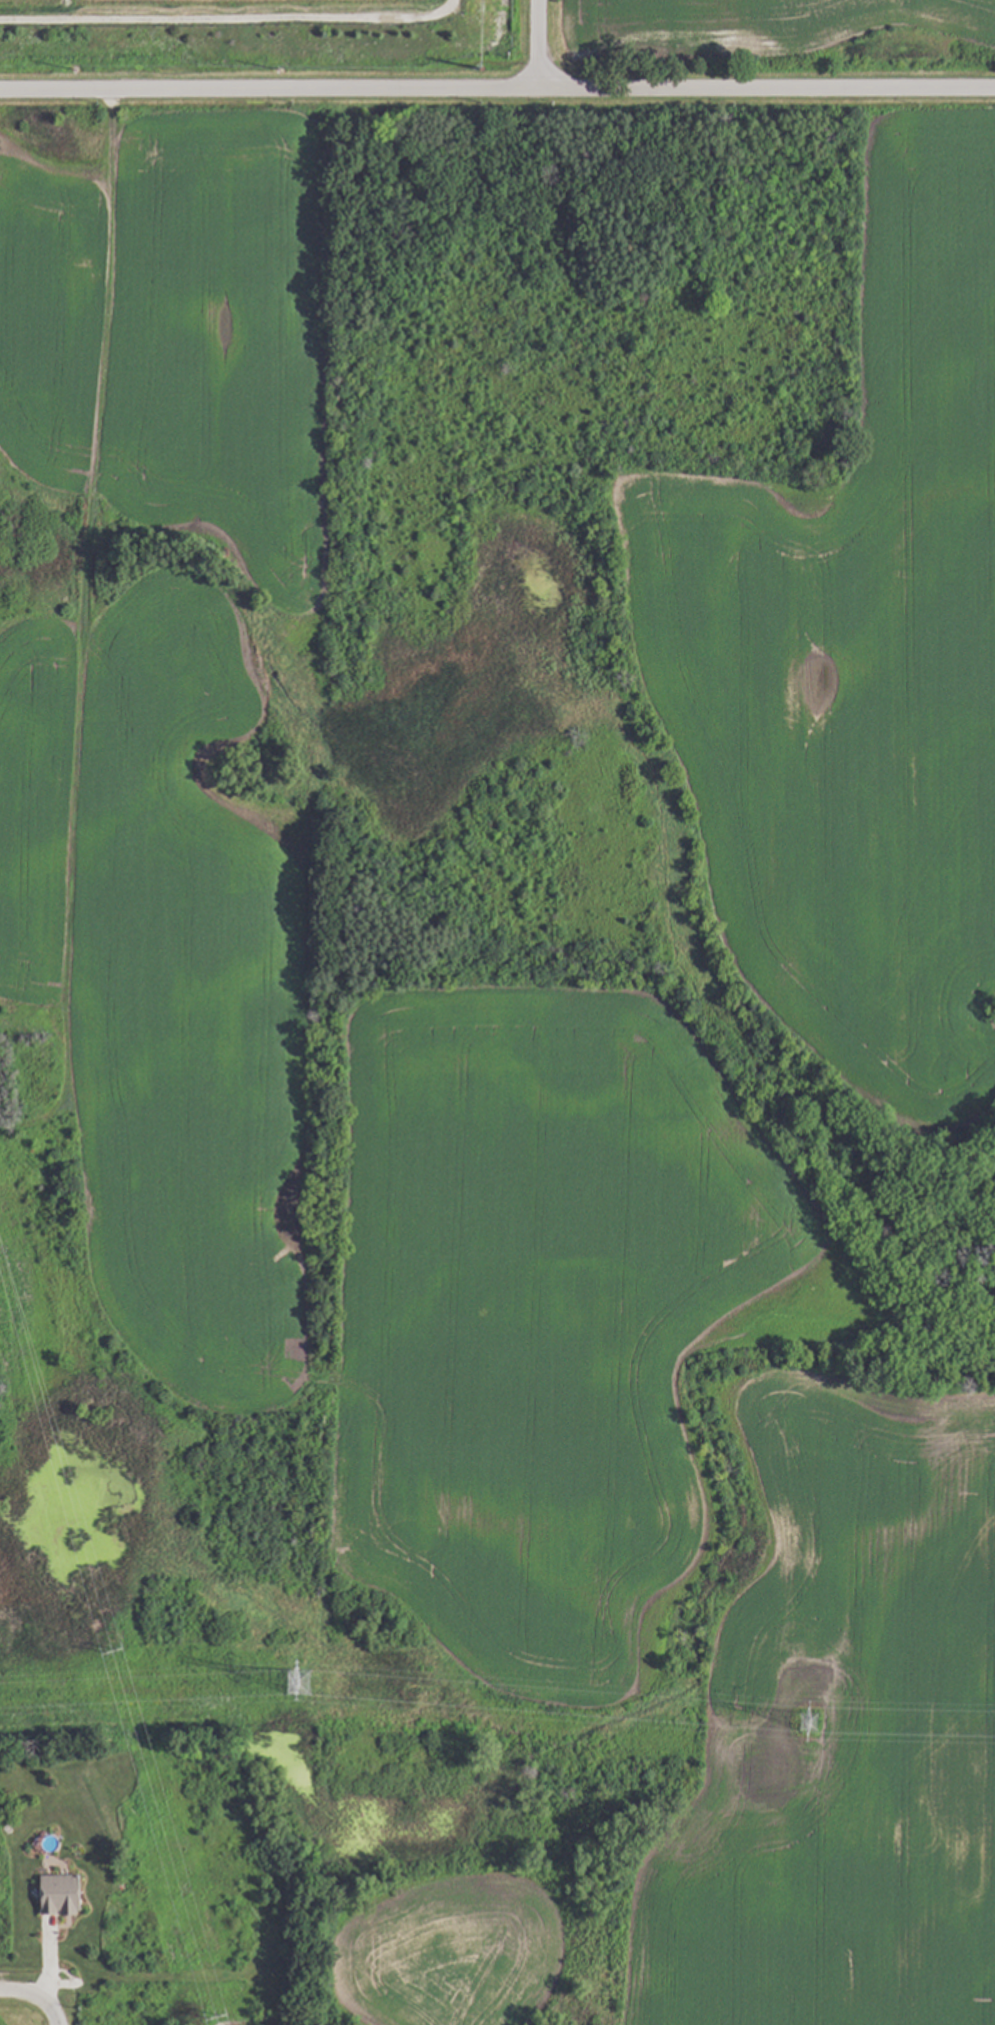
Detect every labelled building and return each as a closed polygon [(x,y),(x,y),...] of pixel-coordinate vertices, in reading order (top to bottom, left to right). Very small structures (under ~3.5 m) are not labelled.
[(82,1916),(82,1877),(41,1877),(41,1916),(82,1916)]
